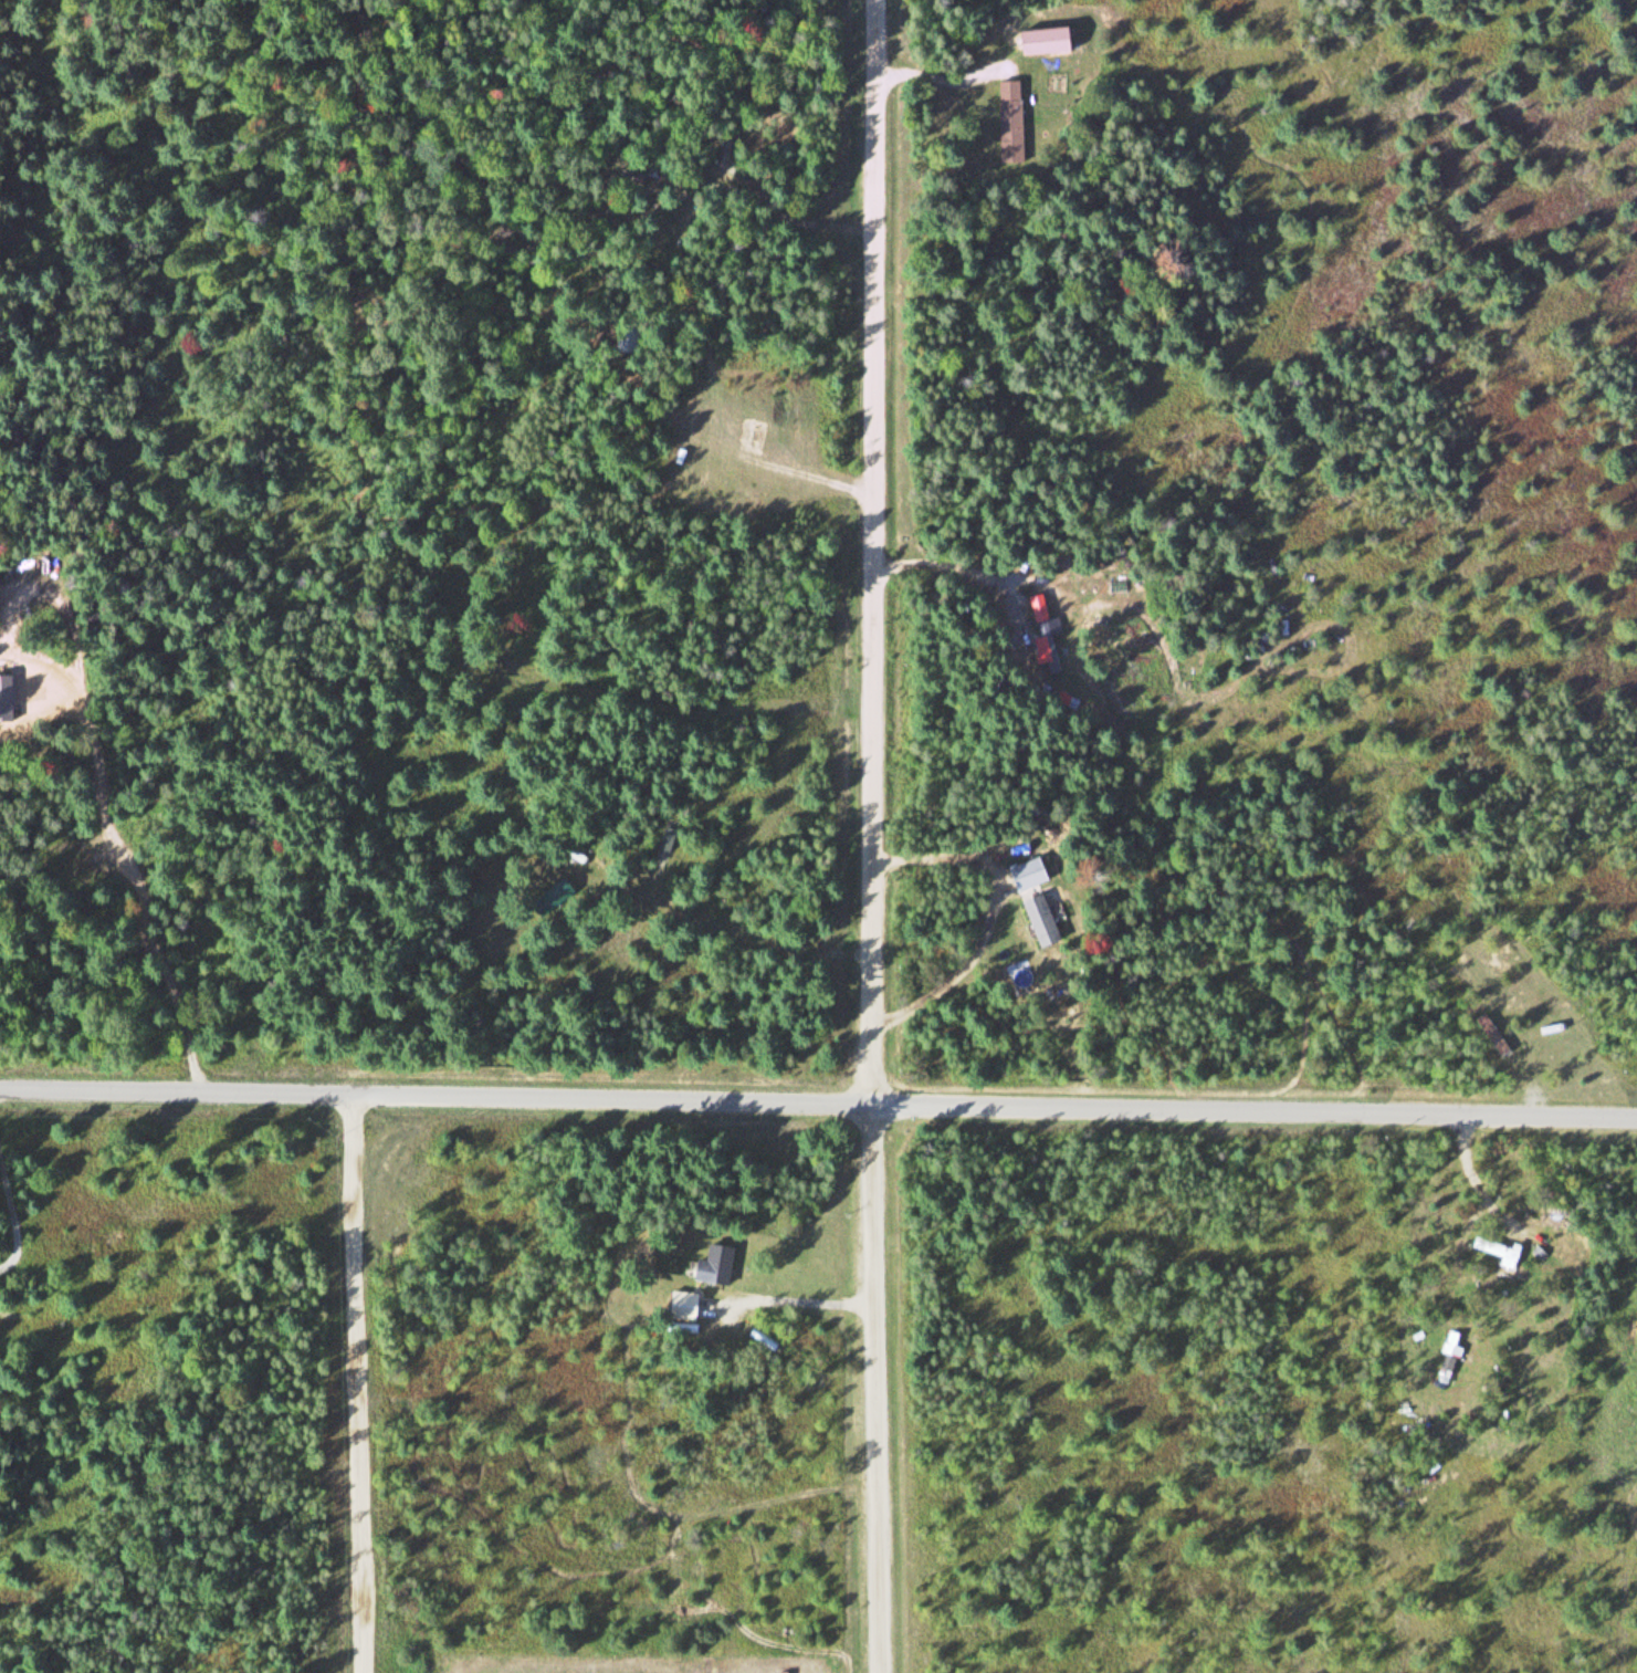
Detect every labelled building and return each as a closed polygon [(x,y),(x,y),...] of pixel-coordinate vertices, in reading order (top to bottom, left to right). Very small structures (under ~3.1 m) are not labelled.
[(1016,30),(1017,54),(1067,52),(1066,28),(1016,30)] [(997,81),(998,162),(1021,162),(1020,81),(997,81)] [(1047,674),(1062,671),(1051,618),(1035,621),(1047,674)] [(1013,892),(1050,881),(1042,857),(1006,868),(1013,892)] [(1021,901),(1035,948),(1058,942),(1043,894),(1021,901)] [(1501,1058),(1513,1050),(1486,1012),(1474,1021),(1501,1058)] [(1471,1248),(1500,1255),(1497,1265),(1515,1270),(1520,1248),(1474,1237),(1471,1248)] [(692,1280),(726,1285),(732,1248),(707,1244),(705,1261),(695,1259),(692,1280)] [(697,1322),(699,1309),(713,1311),(715,1298),(670,1292),(666,1317),(697,1322)] [(1443,1351),(1459,1357),(1465,1337),(1449,1331),(1443,1351)]
